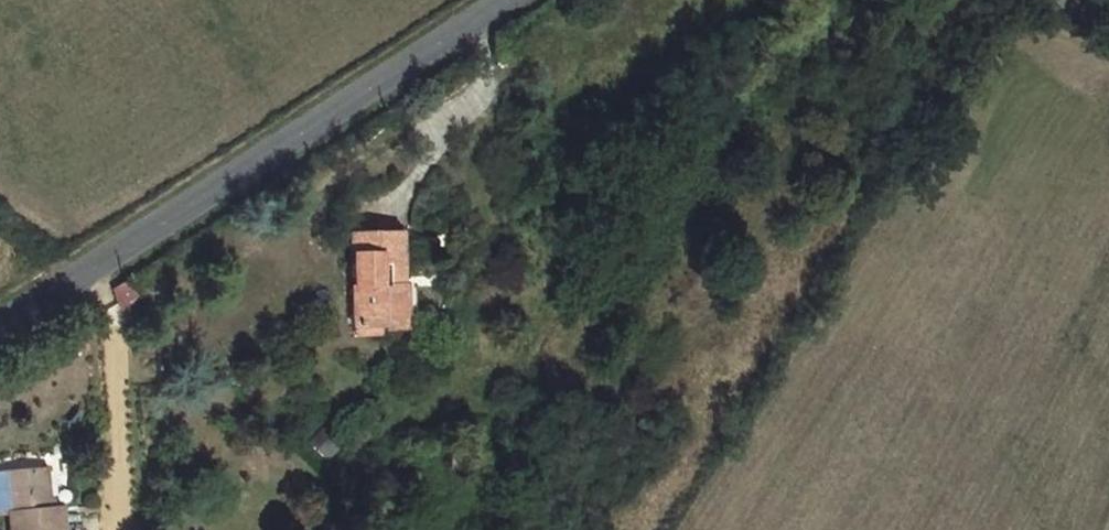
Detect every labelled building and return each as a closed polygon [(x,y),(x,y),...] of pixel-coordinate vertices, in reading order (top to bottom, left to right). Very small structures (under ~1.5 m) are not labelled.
[(398,360),(398,321),(347,320),(345,408),(371,409),(371,412),(390,411),(391,396),(398,395),(399,376),(387,371),(389,361),(398,360)]
